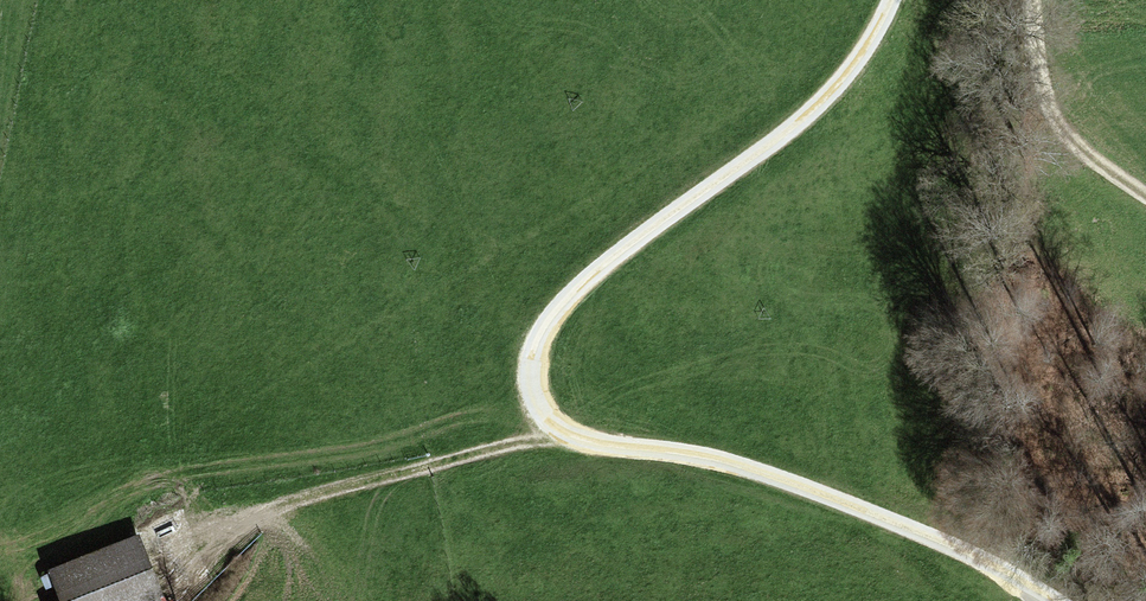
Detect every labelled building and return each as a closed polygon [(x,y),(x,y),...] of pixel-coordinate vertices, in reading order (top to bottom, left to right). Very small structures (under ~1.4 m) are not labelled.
[(137,541),(46,577),(56,600),(162,600),(137,541)]
